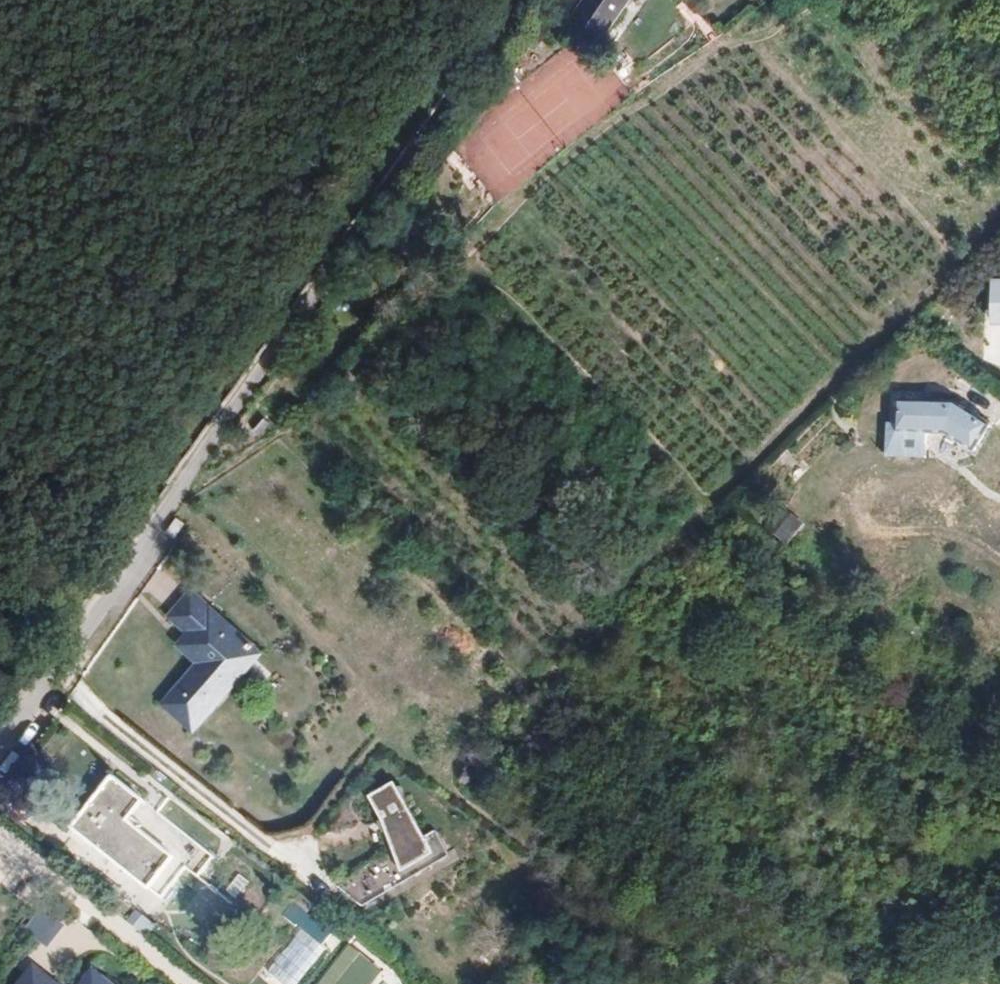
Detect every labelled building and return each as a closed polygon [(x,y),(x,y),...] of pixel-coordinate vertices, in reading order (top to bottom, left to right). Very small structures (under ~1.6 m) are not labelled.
[(625,0),(578,0),(568,13),(598,35),(625,0)] [(969,408),(910,403),(907,436),(957,442),(986,461),(999,438),(999,428),(969,408)] [(790,546),(803,522),(789,514),(775,537),(790,546)] [(187,733),(257,658),(188,594),(166,615),(186,635),(180,641),(200,660),(157,704),(187,733)] [(170,853),(122,815),(135,799),(103,773),(64,822),(145,884),(170,853)] [(396,781),(367,795),(402,871),(432,857),(396,781)] [(364,877),(373,889),(393,873),(384,862),(364,877)] [(318,948),(330,937),(298,901),(286,911),(318,948)] [(53,947),(67,919),(38,906),(25,934),(53,947)] [(134,910),(125,924),(147,938),(156,924),(134,910)] [(317,983),(400,983),(402,981),(344,943),(317,983)] [(41,972),(30,983),(55,983),(41,972)] [(102,974),(93,983),(115,983),(102,974)]
